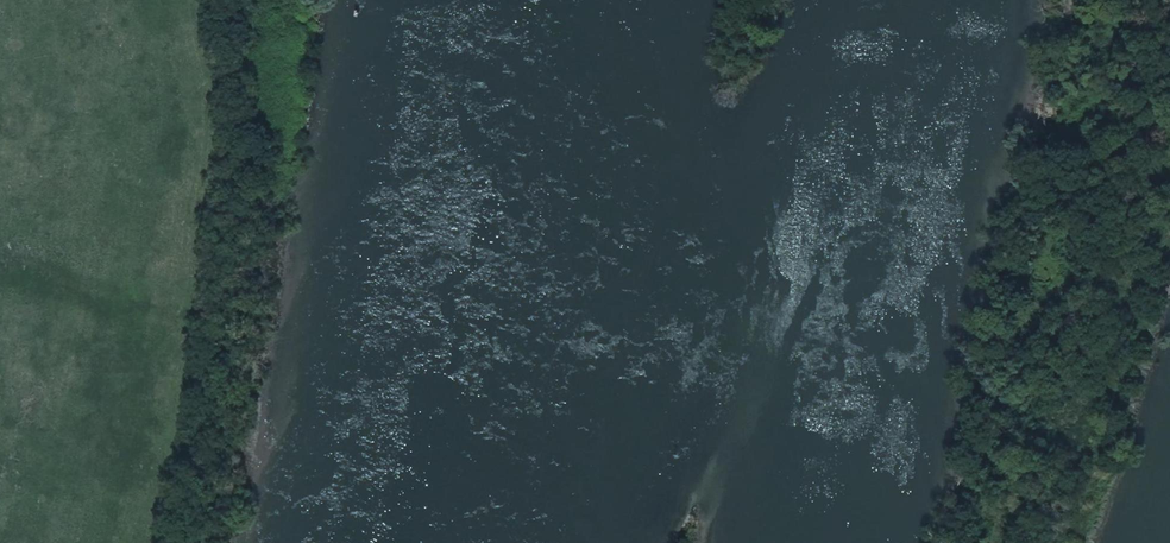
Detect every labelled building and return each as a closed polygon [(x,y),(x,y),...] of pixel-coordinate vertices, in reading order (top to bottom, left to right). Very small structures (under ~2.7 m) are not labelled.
[(994,344),(989,362),(1001,365),(1005,347),(994,344)]
